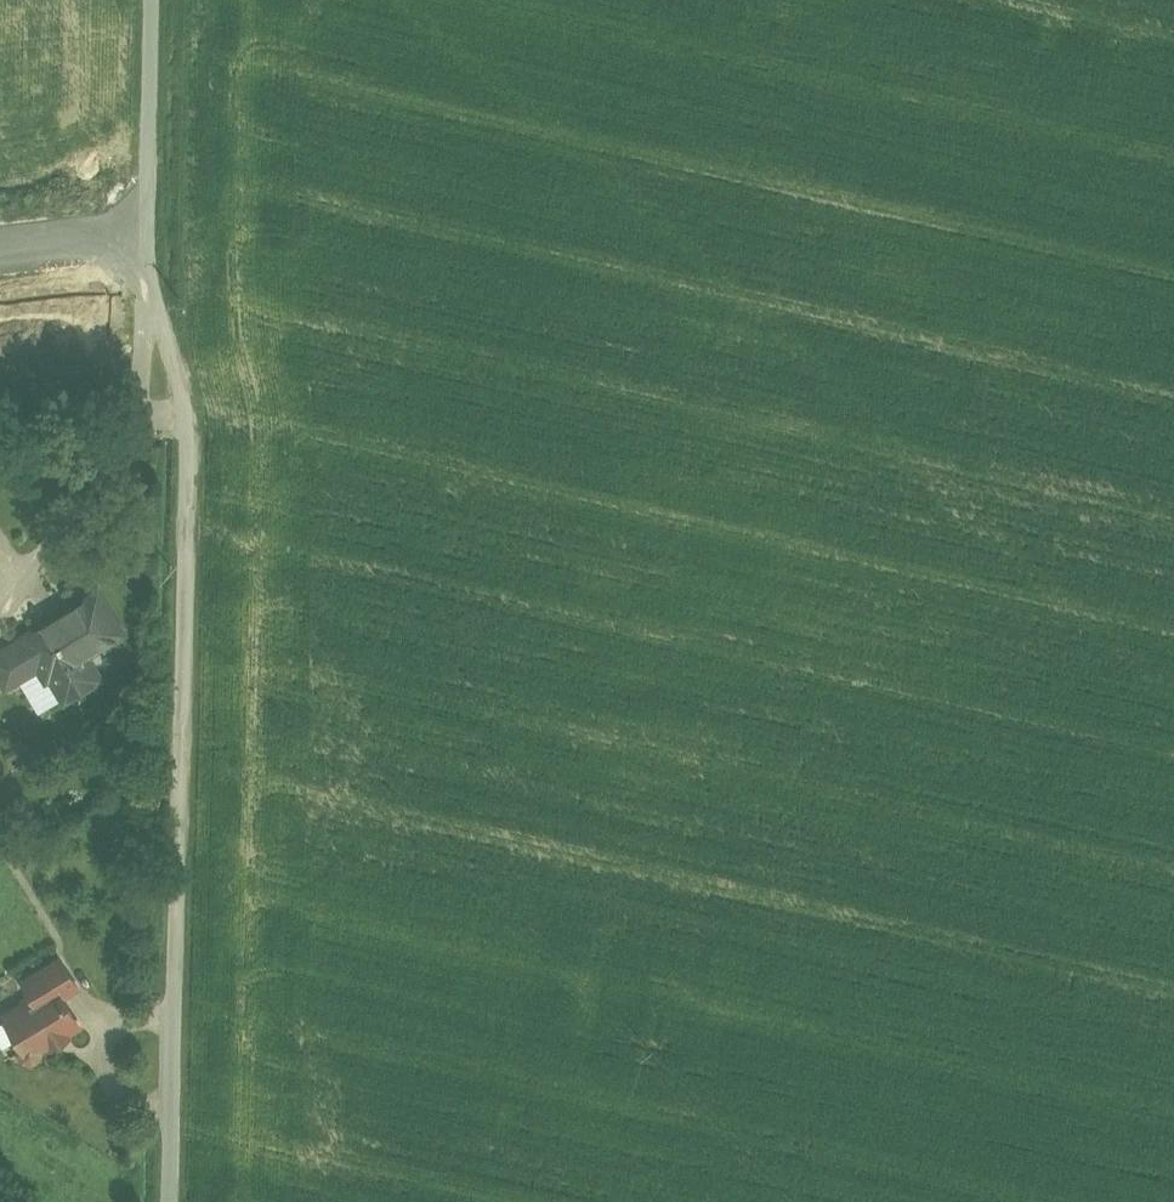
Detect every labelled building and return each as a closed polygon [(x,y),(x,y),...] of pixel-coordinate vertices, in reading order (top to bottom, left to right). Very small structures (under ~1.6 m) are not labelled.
[(0,647),(0,668),(7,681),(44,661),(63,696),(99,676),(87,654),(124,634),(100,592),(0,647)] [(25,980),(36,999),(56,986),(62,996),(78,987),(61,959),(25,980)] [(62,996),(56,986),(36,999),(7,1016),(23,1042),(20,1052),(25,1059),(33,1061),(40,1057),(43,1046),(51,1041),(54,1041),(67,1033),(67,1031),(79,1024),(62,996)]
